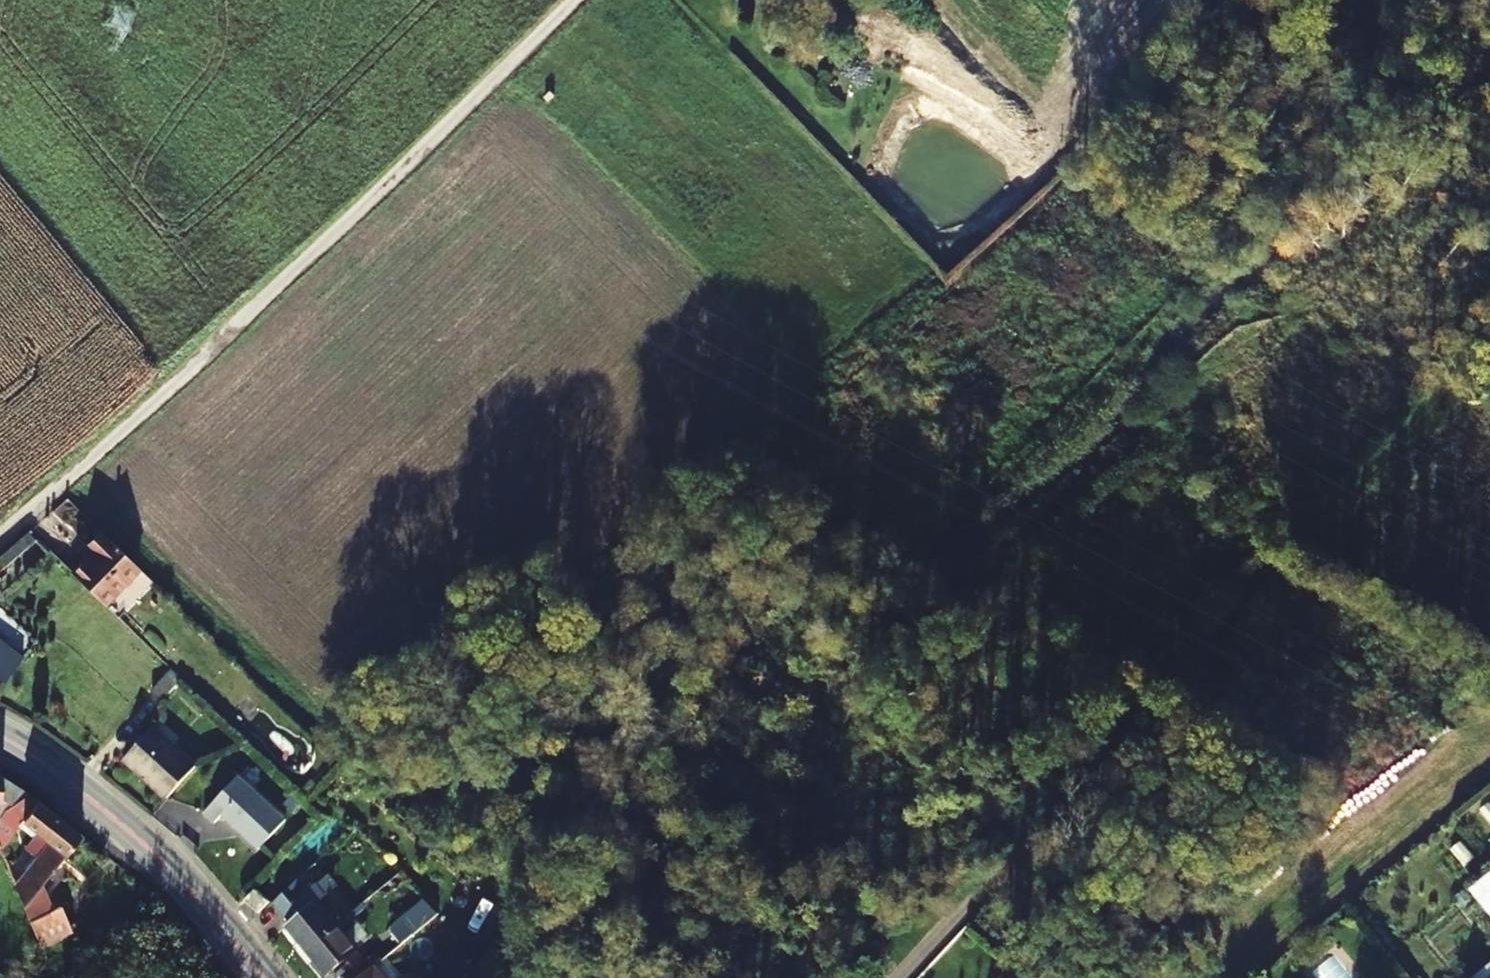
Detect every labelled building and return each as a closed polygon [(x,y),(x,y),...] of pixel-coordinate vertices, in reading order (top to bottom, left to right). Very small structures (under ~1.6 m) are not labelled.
[(84,585),(118,617),(156,581),(102,528),(84,546),(90,553),(69,572),(84,585)] [(3,570),(36,540),(27,532),(0,555),(0,567),(3,570)] [(25,660),(0,638),(0,681),(4,684),(25,660)] [(172,668),(151,692),(161,703),(183,679),(172,668)] [(166,799),(195,767),(154,728),(124,760),(166,799)] [(12,808),(28,795),(2,776),(0,776),(0,802),(3,802),(12,808)] [(286,821),(237,776),(202,815),(213,825),(221,817),(258,851),(286,821)] [(41,886),(82,837),(28,795),(12,808),(0,822),(0,848),(22,822),(37,833),(24,850),(36,859),(13,887),(30,923),(53,911),(41,886)] [(306,873),(273,905),(289,923),(284,927),(305,953),(336,927),(317,904),(326,896),(306,873)] [(1488,913),(1489,912),(1489,873),(1469,890),(1488,913)] [(258,914),(269,902),(256,890),(246,902),(258,914)] [(403,945),(437,916),(426,903),(391,932),(403,945)] [(336,927),(305,953),(326,977),(356,952),(343,937),(357,925),(349,916),(336,927)] [(375,967),(363,977),(384,977),(375,967)]
